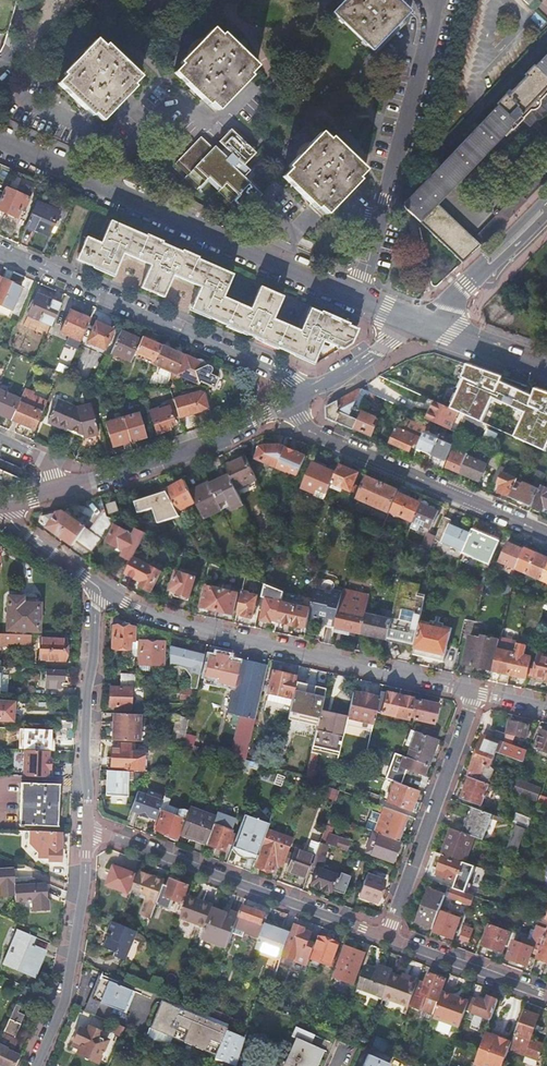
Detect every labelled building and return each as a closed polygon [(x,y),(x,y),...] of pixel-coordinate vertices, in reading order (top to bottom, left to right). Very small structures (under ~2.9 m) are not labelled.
[(371,50),(409,11),(397,0),(345,0),(342,2),(332,13),(371,50)] [(208,105),(210,102),(218,109),(250,76),(248,74),(256,66),(223,34),(221,36),(213,29),(192,51),(181,63),(183,65),(176,73),(208,105)] [(94,113),(102,120),(129,93),(134,88),(132,86),(140,77),(107,45),(105,47),(97,40),(88,49),(76,61),(65,74),(66,76),(60,83),(92,115),(94,113)] [(419,186),(405,200),(406,209),(462,263),(508,219),(499,211),(473,238),(437,204),(509,128),(512,130),(524,118),(520,114),(526,107),(535,109),(538,107),(541,100),(538,95),(545,88),(546,91),(546,53),(419,186)] [(235,216),(258,193),(241,176),(248,170),(242,164),(254,153),(229,128),(217,140),(229,152),(225,156),(213,144),(210,146),(199,135),(174,160),(185,171),(182,175),(194,187),(203,178),(215,190),(212,193),(235,216)] [(289,168),(282,175),(316,207),(318,205),(326,213),(337,201),(358,180),(355,177),(363,170),(329,137),(327,140),(320,133),(287,166),(289,168)] [(5,188),(3,192),(1,197),(0,199),(0,211),(17,218),(21,210),(24,212),(27,207),(26,207),(30,199),(5,188)] [(527,199),(519,191),(499,211),(508,219),(527,199)] [(62,213),(37,202),(26,228),(36,232),(37,231),(51,237),(62,213)] [(351,342),(356,330),(310,309),(301,332),(273,319),(282,297),(276,294),(267,290),(260,288),(251,310),(222,297),(232,275),(111,222),(101,244),(86,238),(83,245),(79,253),(80,253),(76,261),(113,276),(123,254),(151,266),(141,289),(148,292),(155,296),(156,295),(163,298),(172,276),(201,288),(191,310),(313,363),(323,341),(341,349),(351,342)] [(2,278),(0,282),(0,305),(11,310),(22,287),(2,278)] [(28,316),(52,326),(61,304),(38,294),(28,316)] [(61,333),(81,341),(90,320),(71,311),(61,333)] [(104,350),(113,330),(96,323),(88,342),(104,350)] [(111,354),(131,362),(135,353),(141,340),(121,331),(111,354)] [(142,338),(141,340),(135,353),(155,362),(162,347),(142,338)] [(155,362),(153,366),(176,376),(184,356),(162,346),(162,347),(155,362)] [(208,366),(206,365),(206,364),(205,364),(205,363),(204,363),(203,362),(202,362),(201,362),(201,361),(200,361),(199,361),(198,361),(197,361),(186,356),(178,375),(200,385),(201,382),(214,388),(218,378),(205,372),(208,366)] [(504,380),(533,392),(535,387),(506,375),(504,380)] [(403,378),(399,386),(411,391),(414,383),(403,378)] [(21,399),(20,402),(12,419),(35,429),(43,412),(48,401),(34,395),(36,392),(26,388),(21,399)] [(361,389),(326,407),(327,418),(354,430),(355,429),(362,412),(368,399),(370,394),(361,389)] [(0,390),(0,414),(12,419),(20,402),(21,399),(0,390)] [(200,392),(174,401),(179,418),(208,409),(204,394),(200,392)] [(385,407),(387,401),(370,394),(368,399),(385,407)] [(168,428),(176,425),(174,420),(179,418),(174,401),(173,399),(168,401),(169,407),(160,410),(159,408),(150,411),(153,420),(158,434),(169,431),(168,428)] [(51,424),(70,432),(71,429),(79,409),(61,401),(51,424)] [(458,412),(435,402),(427,420),(430,421),(444,427),(450,430),(458,412)] [(79,409),(71,429),(85,436),(87,439),(100,435),(93,404),(79,409)] [(362,412),(355,429),(372,436),(379,420),(362,412)] [(124,418),(130,441),(147,437),(141,413),(124,418)] [(114,445),(130,441),(124,418),(108,422),(114,445)] [(425,432),(425,431),(407,423),(403,432),(397,429),(391,443),(410,451),(416,438),(421,440),(425,432)] [(71,429),(70,432),(87,439),(85,436),(71,429)] [(418,449),(432,455),(439,438),(425,432),(421,440),(418,449)] [(446,461),(455,442),(440,435),(439,438),(432,455),(446,461)] [(255,459),(277,469),(277,468),(286,448),(280,446),(263,447),(260,448),(255,459)] [(288,472),(297,476),(306,457),(286,448),(277,468),(288,473),(288,472)] [(499,466),(504,455),(494,450),(487,465),(497,470),(499,466)] [(469,457),(469,456),(462,453),(461,456),(458,455),(455,454),(449,468),(462,473),(469,457)] [(246,457),(225,466),(230,476),(237,492),(247,487),(246,485),(257,480),(246,457)] [(480,481),(487,465),(469,457),(462,473),(480,481)] [(19,477),(23,468),(0,459),(0,469),(19,477)] [(302,488),(326,498),(332,483),(336,473),(313,463),(302,488)] [(359,473),(340,465),(336,473),(332,483),(351,492),(354,485),(359,473)] [(516,482),(517,479),(509,476),(510,473),(506,472),(506,469),(499,466),(497,470),(492,481),(501,485),(499,492),(509,497),(516,482)] [(19,477),(0,469),(0,487),(16,484),(19,477)] [(243,505),(237,492),(230,476),(210,485),(221,510),(230,507),(232,511),(243,505)] [(366,477),(357,499),(389,512),(389,511),(397,493),(398,491),(366,477)] [(190,492),(185,481),(166,490),(167,491),(178,511),(195,502),(190,492)] [(516,482),(509,497),(532,507),(539,490),(524,483),(524,485),(516,482)] [(222,511),(221,510),(210,485),(209,483),(190,492),(195,502),(204,519),(222,511)] [(541,486),(539,490),(532,507),(542,511),(544,506),(545,504),(546,505),(546,489),(541,486)] [(181,517),(178,511),(167,491),(135,501),(139,513),(148,510),(154,508),(159,524),(181,517)] [(389,511),(401,517),(410,498),(397,493),(389,511)] [(410,498),(401,517),(413,522),(421,503),(410,498)] [(116,503),(108,506),(111,513),(118,511),(116,503)] [(421,503),(413,522),(430,529),(438,511),(421,503)] [(93,518),(95,515),(91,510),(86,508),(82,514),(93,518)] [(77,541),(93,552),(115,520),(107,517),(105,510),(90,530),(64,512),(41,517),(40,522),(74,545),(77,541)] [(435,541),(463,553),(471,534),(450,525),(452,521),(444,518),(437,536),(435,541)] [(377,520),(374,526),(381,529),(384,523),(377,520)] [(384,523),(381,529),(385,530),(387,531),(390,525),(384,522),(384,523)] [(123,556),(132,561),(137,552),(147,534),(136,529),(133,535),(133,534),(131,533),(131,534),(115,526),(107,542),(125,551),(123,556)] [(505,531),(498,528),(493,539),(500,542),(505,531)] [(463,553),(491,565),(500,542),(493,539),(472,530),(471,534),(463,553)] [(428,533),(422,546),(431,550),(435,541),(437,536),(428,533)] [(501,562),(517,569),(525,550),(509,543),(501,562)] [(525,550),(517,569),(528,574),(536,554),(525,549),(525,550)] [(151,560),(137,552),(132,561),(128,569),(134,572),(132,576),(139,580),(142,582),(140,586),(150,592),(161,572),(148,565),(151,560)] [(528,574),(542,580),(546,567),(546,558),(536,554),(528,574)] [(179,593),(178,594),(190,598),(196,578),(177,572),(171,591),(179,593)] [(487,575),(486,582),(511,591),(512,586),(510,585),(487,575)] [(402,581),(392,620),(388,640),(414,646),(426,595),(418,593),(420,585),(402,581)] [(216,610),(221,590),(206,587),(202,607),(216,610)] [(316,589),(311,609),(309,618),(319,620),(320,615),(326,617),(325,624),(335,626),(339,608),(342,592),(333,590),(332,595),(325,593),(326,591),(316,589)] [(343,589),(342,592),(339,608),(335,626),(335,627),(361,633),(365,615),(365,614),(370,595),(343,589)] [(237,594),(221,590),(216,610),(232,614),(237,594)] [(249,593),(242,592),(237,614),(252,618),(257,597),(249,595),(249,593)] [(9,629),(38,630),(39,605),(22,605),(22,600),(10,599),(9,629)] [(277,623),(277,622),(282,603),(282,600),(275,599),(275,600),(267,599),(262,620),(277,623)] [(277,622),(292,625),(296,606),(282,603),(277,622)] [(292,625),(307,628),(309,618),(311,609),(296,606),(292,625)] [(365,615),(361,633),(388,640),(392,620),(365,614),(365,615)] [(444,663),(452,624),(444,622),(443,626),(430,623),(431,619),(423,617),(413,656),(444,663)] [(112,648),(133,649),(134,628),(113,627),(112,648)] [(0,634),(0,646),(7,646),(7,643),(34,644),(34,635),(0,634)] [(470,650),(466,665),(489,670),(489,669),(493,670),(500,640),(482,636),(481,640),(473,638),(470,650)] [(41,659),(64,660),(65,639),(41,638),(41,659)] [(464,664),(466,665),(470,650),(473,638),(469,639),(464,664)] [(500,639),(500,640),(493,670),(510,674),(517,644),(518,642),(500,639)] [(164,642),(140,641),(140,665),(163,666),(164,642)] [(517,644),(510,674),(527,678),(528,675),(531,661),(532,658),(525,656),(527,646),(517,644)] [(182,650),(170,647),(170,665),(179,666),(186,668),(191,676),(191,688),(197,688),(205,655),(182,650)] [(182,647),(182,650),(205,655),(205,652),(182,647)] [(232,690),(238,664),(227,661),(227,657),(216,654),(215,658),(210,657),(204,683),(232,690)] [(531,661),(528,675),(537,677),(536,678),(538,680),(544,682),(546,680),(546,679),(546,680),(546,655),(541,654),(539,663),(531,661)] [(232,690),(227,712),(240,715),(231,755),(246,759),(267,665),(240,659),(238,664),(232,690)] [(296,681),(297,675),(273,670),(266,700),(291,705),(296,681)] [(63,688),(64,671),(47,671),(46,687),(63,688)] [(122,686),(136,687),(137,675),(122,675),(122,686)] [(306,684),(296,681),(291,705),(288,719),(317,725),(320,710),(325,688),(315,686),(314,689),(305,687),(306,684)] [(119,710),(131,710),(132,688),(110,688),(110,706),(119,707),(119,710)] [(192,690),(181,689),(181,698),(192,698),(192,690)] [(379,698),(376,712),(395,716),(400,696),(380,691),(379,698)] [(352,692),(347,716),(345,725),(371,731),(375,717),(376,712),(379,698),(352,692)] [(400,696),(395,716),(409,719),(409,718),(414,719),(418,701),(413,700),(413,699),(400,696)] [(418,701),(414,719),(433,723),(437,707),(429,705),(429,703),(418,700),(418,701)] [(13,720),(14,719),(16,719),(17,704),(14,703),(0,702),(0,719),(13,720)] [(347,716),(320,710),(317,725),(312,749),(319,751),(320,746),(330,749),(329,754),(338,756),(338,755),(340,745),(345,725),(347,716)] [(114,713),(113,741),(141,742),(142,714),(114,713)] [(59,721),(59,730),(74,731),(74,721),(59,721)] [(529,725),(510,721),(507,733),(526,737),(529,725)] [(411,748),(417,732),(411,730),(405,746),(411,748)] [(503,743),(506,733),(496,731),(494,739),(483,735),(479,746),(480,746),(469,777),(480,780),(485,766),(490,768),(496,752),(500,753),(503,743)] [(546,751),(546,732),(542,731),(536,747),(546,751)] [(427,765),(437,739),(417,732),(411,748),(407,758),(427,765)] [(187,735),(185,743),(194,745),(196,737),(187,735)] [(41,741),(41,750),(73,751),(74,744),(53,742),(41,741)] [(500,753),(523,762),(527,752),(503,743),(500,753)] [(112,758),(111,767),(111,769),(136,770),(137,753),(130,752),(130,745),(121,745),(121,747),(118,747),(112,747),(112,758)] [(23,776),(48,777),(48,770),(51,770),(51,766),(51,762),(51,758),(49,758),(49,750),(24,749),(23,776)] [(319,755),(311,752),(307,769),(315,771),(319,755)] [(407,758),(403,756),(400,766),(407,769),(406,772),(409,773),(410,770),(423,775),(427,765),(407,758)] [(250,761),(237,757),(234,767),(243,770),(246,772),(250,761)] [(288,771),(294,773),(306,776),(307,769),(290,764),(288,771)] [(306,776),(306,778),(313,781),(315,771),(307,769),(306,776)] [(107,771),(106,795),(128,797),(129,776),(133,776),(133,773),(107,771)] [(489,784),(480,780),(469,777),(462,797),(482,804),(485,795),(488,796),(489,793),(486,792),(489,784)] [(410,811),(417,790),(384,778),(383,783),(385,784),(393,785),(387,802),(410,811)] [(23,827),(23,824),(58,826),(60,785),(22,783),(20,826),(23,827)] [(533,790),(516,783),(513,791),(531,798),(533,790)] [(338,792),(327,788),(324,796),(335,800),(338,792)] [(148,817),(157,820),(157,818),(159,815),(160,811),(163,801),(138,792),(137,794),(133,804),(131,811),(140,814),(139,815),(148,818),(148,817)] [(367,792),(364,800),(379,805),(381,797),(367,792)] [(540,796),(538,802),(546,806),(546,799),(540,796)] [(190,807),(189,811),(180,834),(190,838),(191,836),(207,842),(216,817),(190,807)] [(360,821),(358,827),(373,832),(379,834),(399,841),(408,816),(384,807),(383,810),(380,808),(378,814),(373,812),(368,824),(360,821)] [(473,807),(463,833),(473,837),(484,840),(493,815),(473,807)] [(154,829),(179,838),(180,834),(189,811),(184,809),(179,810),(177,817),(160,811),(159,815),(157,818),(157,820),(154,829)] [(218,812),(216,817),(207,842),(206,844),(225,851),(229,841),(233,843),(235,835),(236,834),(232,833),(237,819),(218,812)] [(513,822),(529,828),(532,819),(516,813),(513,822)] [(256,861),(267,829),(269,823),(245,814),(232,849),(234,852),(237,855),(240,857),(244,858),(248,859),(250,859),(256,861)] [(325,844),(330,845),(346,851),(349,841),(329,833),(332,826),(327,824),(327,826),(321,842),(325,844)] [(515,826),(507,849),(517,852),(525,829),(515,826)] [(256,861),(254,865),(273,872),(276,864),(282,866),(292,838),(267,829),(256,861)] [(453,829),(444,855),(464,862),(473,837),(463,833),(453,829)] [(49,832),(31,831),(31,843),(39,854),(39,857),(39,859),(42,859),(48,859),(48,861),(61,861),(62,832),(49,832)] [(393,862),(400,842),(399,841),(379,834),(373,832),(366,852),(393,862)] [(191,836),(190,838),(190,839),(206,845),(206,844),(207,842),(191,836)] [(288,871),(307,878),(310,872),(320,843),(312,840),(307,853),(296,849),(288,871)] [(320,843),(310,872),(316,874),(312,885),(331,892),(332,890),(344,895),(349,880),(351,876),(341,873),(341,874),(338,873),(337,876),(321,869),(330,845),(325,844),(321,842),(320,843)] [(360,870),(364,858),(358,856),(354,868),(360,870)] [(456,880),(461,867),(462,864),(442,857),(436,874),(456,881),(456,880)] [(108,885),(129,893),(135,874),(114,866),(111,876),(109,877),(107,879),(107,882),(108,883),(108,885)] [(466,869),(461,867),(456,880),(461,882),(466,869)] [(510,879),(513,870),(504,867),(501,876),(510,879)] [(14,895),(14,885),(13,869),(0,870),(0,893),(0,896),(14,895)] [(139,914),(151,918),(154,910),(164,881),(139,872),(133,888),(147,893),(139,914)] [(367,874),(359,896),(377,903),(385,880),(367,874)] [(171,879),(166,896),(183,902),(189,886),(171,879)] [(14,885),(14,895),(14,899),(32,899),(33,910),(47,909),(46,883),(14,885)] [(450,897),(472,904),(475,896),(453,888),(450,897)] [(440,911),(446,895),(431,890),(419,922),(435,927),(440,911)] [(487,900),(495,903),(501,905),(504,897),(490,892),(487,900)] [(188,896),(187,899),(200,904),(201,900),(188,896)] [(187,899),(180,918),(206,928),(213,908),(214,905),(201,900),(200,904),(187,899)] [(244,933),(260,939),(265,924),(268,915),(242,906),(239,914),(238,917),(234,930),(232,934),(243,938),(244,933)] [(206,928),(201,940),(227,949),(232,934),(234,930),(238,917),(224,912),(213,908),(206,928)] [(535,917),(546,921),(546,919),(546,908),(545,912),(538,910),(535,917)] [(225,909),(224,912),(238,917),(239,914),(225,909)] [(154,910),(151,918),(158,921),(162,913),(154,910)] [(435,927),(433,931),(454,939),(462,919),(440,911),(435,927)] [(120,924),(113,921),(109,930),(115,933),(112,939),(109,937),(104,948),(115,953),(114,956),(125,961),(137,932),(120,924)] [(278,955),(282,956),(287,943),(290,933),(265,924),(260,939),(257,947),(262,949),(278,955)] [(287,943),(282,956),(308,965),(316,943),(309,941),(312,932),(308,931),(305,929),(305,928),(296,925),(289,943),(287,943)] [(510,932),(489,925),(482,944),(503,952),(510,932)] [(466,926),(460,940),(469,943),(474,929),(466,926)] [(543,938),(546,930),(537,927),(532,941),(524,938),(522,944),(514,941),(508,958),(527,965),(531,952),(538,954),(541,945),(543,940),(543,938)] [(39,960),(43,950),(33,945),(36,938),(17,930),(14,938),(17,939),(13,949),(11,949),(9,954),(10,955),(6,965),(36,977),(42,962),(39,960)] [(536,958),(546,962),(546,931),(544,939),(543,938),(543,940),(541,945),(538,954),(536,958)] [(320,936),(312,959),(331,966),(338,943),(320,936)] [(337,964),(332,977),(352,985),(364,953),(344,945),(337,964)] [(365,966),(357,988),(383,997),(390,976),(391,974),(392,970),(377,965),(376,970),(365,966)] [(408,1007),(420,1011),(421,1010),(432,1014),(445,980),(427,973),(424,983),(418,981),(408,1007)] [(383,997),(382,998),(408,1007),(418,981),(408,977),(407,982),(401,980),(390,976),(383,997)] [(132,990),(99,977),(91,999),(123,1012),(132,990)] [(32,996),(35,990),(24,985),(21,992),(32,996)] [(443,990),(434,1017),(459,1026),(464,1013),(465,1011),(468,1004),(468,1003),(452,997),(454,994),(443,990)] [(469,1000),(454,994),(452,997),(468,1003),(469,1000)] [(473,1013),(491,1020),(498,1001),(488,997),(486,1003),(478,1000),(470,997),(469,1000),(468,1003),(468,1004),(465,1011),(473,1013)] [(235,1065),(236,1065),(244,1038),(227,1031),(228,1028),(163,1001),(151,1028),(217,1055),(216,1058),(218,1059),(235,1065)] [(3,1065),(12,1065),(17,1055),(12,1052),(18,1040),(14,1039),(21,1024),(20,1024),(24,1015),(18,1012),(21,1007),(16,1004),(9,1019),(0,1039),(0,1065),(3,1065)] [(205,1014),(228,1024),(230,1019),(207,1009),(205,1014)] [(524,1009),(512,1042),(510,1049),(539,1059),(544,1045),(530,1039),(539,1015),(524,1009)] [(292,1037),(298,1039),(286,1065),(312,1065),(320,1048),(308,1043),(312,1034),(297,1027),(292,1037)] [(81,1029),(76,1040),(84,1043),(81,1049),(80,1053),(98,1061),(107,1040),(100,1037),(101,1033),(90,1028),(90,1029),(87,1028),(86,1031),(81,1029)] [(475,1064),(479,1065),(503,1065),(510,1049),(512,1042),(486,1033),(480,1050),(475,1064)] [(374,1038),(389,1045),(390,1042),(375,1036),(374,1038)] [(386,1053),(389,1045),(374,1038),(371,1047),(386,1053)] [(84,1043),(76,1040),(74,1046),(81,1049),(84,1043)] [(370,1048),(363,1065),(388,1065),(392,1057),(391,1057),(370,1048)]
